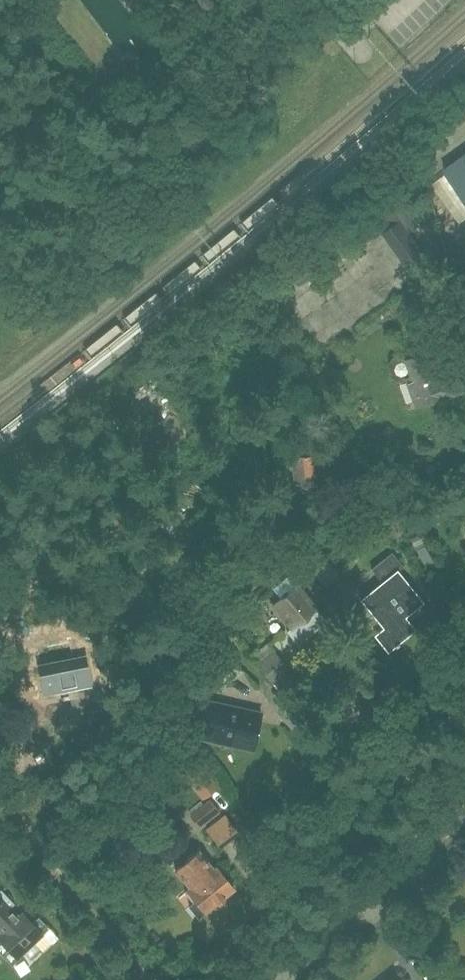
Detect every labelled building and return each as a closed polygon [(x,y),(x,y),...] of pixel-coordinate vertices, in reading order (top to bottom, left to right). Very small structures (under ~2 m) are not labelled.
[(443,169),(464,200),(464,153),(443,169)] [(383,232),(405,265),(425,252),(410,230),(419,223),(412,212),(410,214),(401,201),(371,221),(379,234),(383,232)] [(436,348),(411,357),(408,356),(407,355),(406,354),(403,354),(400,354),(397,354),(396,355),(393,357),(392,358),(390,360),(390,361),(389,362),(389,364),(389,365),(388,367),(389,368),(389,369),(389,371),(390,372),(390,373),(391,375),(392,376),(393,377),(396,378),(398,379),(400,380),(403,380),(404,380),(405,379),(408,378),(417,404),(463,388),(458,372),(451,374),(447,361),(442,363),(436,348)] [(290,457),(294,490),(318,487),(315,454),(290,457)] [(371,568),(382,582),(361,598),(384,627),(376,634),(389,649),(415,628),(405,615),(423,601),(398,570),(403,566),(391,551),(371,568)] [(298,585),(274,604),(293,626),(287,631),(297,644),(327,620),(322,614),(298,585)] [(296,680),(267,642),(254,652),(262,662),(259,664),(280,692),(296,680)] [(205,671),(218,690),(244,672),(231,653),(205,671)] [(45,667),(49,691),(96,684),(92,660),(45,667)] [(262,710),(206,699),(200,730),(233,737),(231,745),(254,750),(262,710)] [(194,757),(179,768),(186,778),(196,791),(203,800),(218,789),(211,780),(201,767),(194,757)] [(190,814),(200,827),(221,811),(211,799),(190,814)] [(174,869),(189,888),(182,894),(200,916),(234,888),(216,866),(214,868),(198,849),(174,869)] [(41,947),(35,941),(43,933),(40,930),(46,924),(38,916),(32,922),(23,912),(16,919),(8,910),(15,904),(1,889),(0,889),(0,930),(2,932),(0,935),(0,941),(0,942),(0,952),(3,955),(9,950),(17,958),(23,952),(30,958),(41,947)]
